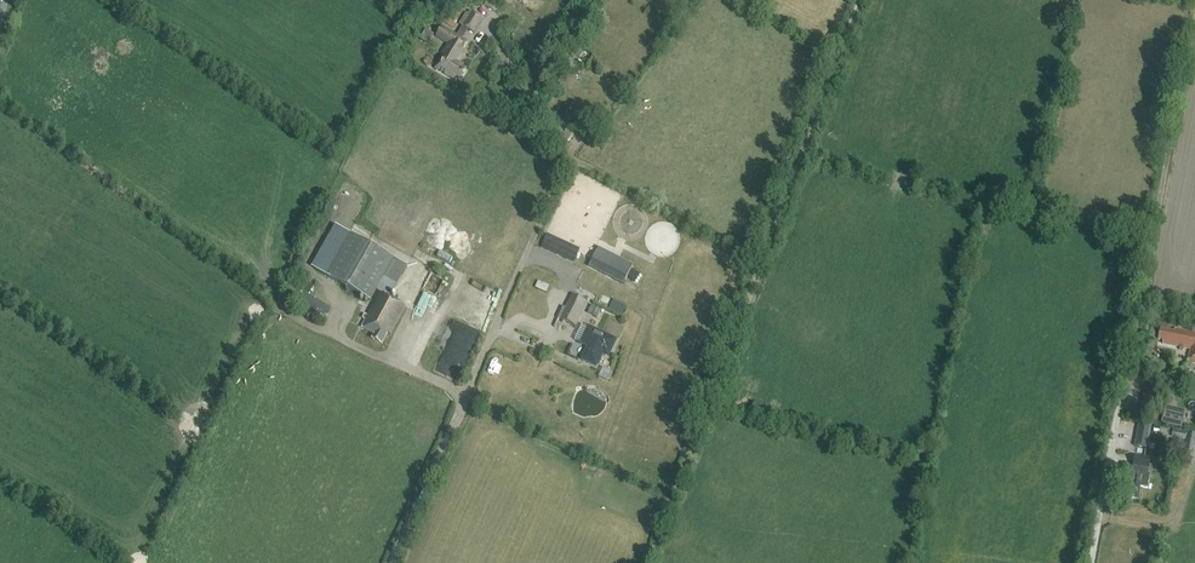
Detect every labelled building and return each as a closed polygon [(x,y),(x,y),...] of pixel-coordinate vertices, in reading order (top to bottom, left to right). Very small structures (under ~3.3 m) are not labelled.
[(463,26),(457,35),(463,39),(469,30),(474,33),(483,18),(470,11),(468,15),(465,13),(459,24),(463,26)] [(467,54),(461,51),(467,41),(463,39),(457,35),(443,27),(437,37),(449,45),(435,67),(454,77),(456,74),(460,77),(466,68),(461,65),(467,54)] [(567,116),(566,118),(571,123),(572,121),(575,122),(581,115),(571,106),(564,114),(567,116)] [(407,266),(336,225),(312,268),(370,301),(377,290),(390,297),(407,266)] [(599,247),(591,263),(625,281),(633,265),(599,247)] [(328,316),(332,309),(309,295),(317,281),(310,277),(294,305),(313,317),(318,310),(328,316)] [(304,288),(288,279),(281,290),(297,300),(304,288)] [(362,318),(366,320),(364,324),(363,326),(364,328),(374,334),(372,339),(381,343),(387,332),(391,333),(405,307),(403,305),(383,294),(381,293),(379,296),(368,316),(364,314),(362,318)] [(575,327),(587,302),(571,295),(565,308),(563,307),(558,318),(575,327)] [(613,299),(609,308),(623,315),(627,306),(613,299)] [(588,326),(580,342),(588,346),(581,359),(597,366),(603,353),(608,356),(616,339),(588,326)] [(1158,340),(1162,341),(1162,343),(1191,349),(1188,361),(1194,362),(1194,326),(1192,333),(1175,330),(1174,332),(1161,329),(1158,340)] [(1158,397),(1143,395),(1140,417),(1155,420),(1158,397)] [(1160,423),(1181,428),(1186,411),(1165,405),(1160,423)] [(1152,426),(1139,424),(1134,446),(1147,448),(1152,426)] [(1161,426),(1154,425),(1153,433),(1159,434),(1161,426)] [(1189,459),(1192,460),(1194,444),(1194,434),(1173,429),(1172,437),(1186,440),(1183,458),(1189,459)] [(1128,498),(1138,500),(1141,487),(1148,488),(1151,475),(1148,474),(1151,459),(1135,456),(1132,472),(1130,471),(1126,492),(1129,493),(1128,498)]
